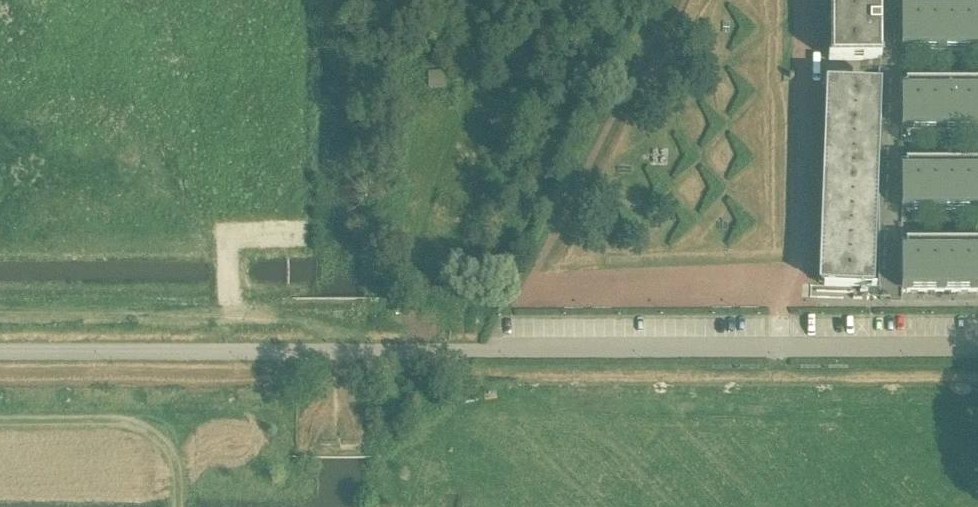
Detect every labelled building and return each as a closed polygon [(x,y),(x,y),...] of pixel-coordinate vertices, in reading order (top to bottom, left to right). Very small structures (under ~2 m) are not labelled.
[(899,3),(894,3),(890,3),(881,3),(881,0),(880,0),(880,7),(871,7),(871,0),(831,0),(831,58),(829,58),(829,60),(880,60),(880,64),(880,72),(880,81),(880,110),(880,299),(891,299),(891,303),(900,303),(901,299),(902,299),(902,292),(977,292),(977,242),(905,242),(902,242),(902,231),(902,225),(902,212),(977,212),(977,162),(904,162),(902,162),(902,145),(902,132),(977,132),(977,82),(905,82),(902,82),(902,65),(902,52),(977,52),(977,2),(906,2),(906,3),(903,3),(899,3)] [(825,264),(824,286),(860,287),(867,85),(868,85),(868,84),(826,82),(826,83),(831,84),(825,264)]
